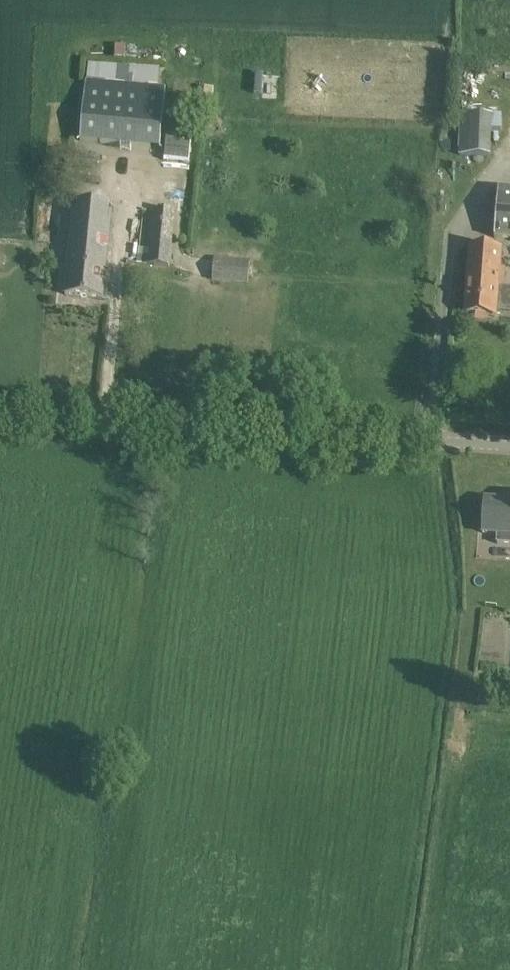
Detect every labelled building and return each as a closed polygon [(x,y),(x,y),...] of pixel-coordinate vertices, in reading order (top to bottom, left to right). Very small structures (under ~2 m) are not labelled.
[(87,81),(80,141),(160,149),(166,88),(87,81)] [(169,108),(165,159),(189,161),(194,111),(169,108)] [(460,115),(458,155),(490,157),(492,117),(460,115)] [(494,239),(509,241),(509,190),(499,189),(494,239)] [(65,295),(102,299),(110,222),(107,221),(109,206),(75,203),(65,295)] [(147,265),(169,267),(176,211),(153,209),(147,265)] [(465,313),(509,318),(509,289),(502,289),(504,272),(499,271),(501,251),(469,248),(465,313)] [(247,285),(250,261),(214,258),(212,282),(247,285)] [(485,500),(482,544),(500,545),(501,535),(509,535),(509,501),(485,500)]
